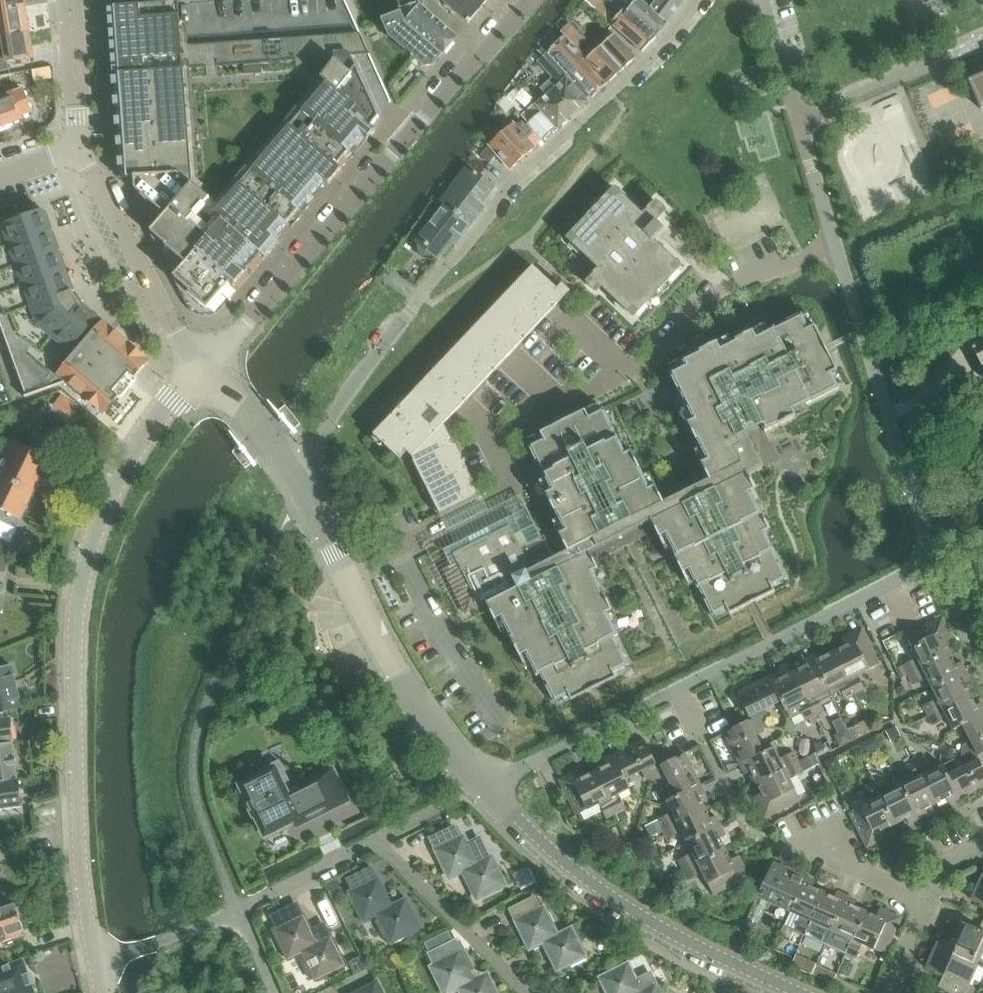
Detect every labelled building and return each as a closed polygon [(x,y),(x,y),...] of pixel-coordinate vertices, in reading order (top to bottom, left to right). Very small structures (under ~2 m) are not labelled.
[(25,7),(24,0),(0,0),(0,11),(25,7)] [(222,310),(279,243),(275,239),(287,225),(291,229),(303,215),(298,211),(300,209),(304,212),(316,198),(312,195),(325,181),(329,185),(342,169),(341,169),(354,155),(350,151),(356,144),(360,147),(366,140),(367,141),(376,130),(372,126),(384,111),(384,110),(391,101),(346,0),(187,0),(109,6),(111,37),(123,179),(134,178),(135,190),(165,215),(158,224),(150,234),(188,307),(190,310),(193,312),(196,314),(199,316),(202,317),(206,317),(209,317),(213,316),(216,314),(219,312),(222,310)] [(418,0),(396,0),(401,14),(405,25),(442,54),(457,36),(421,7),(418,0)] [(487,0),(439,0),(468,24),(487,0)] [(625,11),(655,37),(656,37),(667,23),(639,0),(635,0),(629,6),(625,11)] [(683,0),(639,0),(667,23),(684,0),(683,0)] [(640,52),(655,37),(625,11),(622,9),(614,17),(607,11),(599,6),(595,11),(640,52)] [(2,37),(30,32),(25,7),(0,11),(0,24),(2,37)] [(433,66),(442,54),(405,25),(401,14),(383,21),(388,34),(425,67),(433,66)] [(586,43),(568,23),(559,32),(564,37),(565,35),(579,50),(586,43)] [(30,32),(2,37),(5,53),(0,54),(0,63),(7,62),(34,58),(30,32)] [(613,34),(587,58),(609,82),(635,58),(613,34)] [(564,37),(544,55),(565,78),(584,99),(585,99),(590,95),(592,97),(609,82),(587,58),(579,50),(565,35),(564,37)] [(587,100),(585,99),(584,99),(565,78),(544,55),(539,61),(553,77),(541,88),(546,94),(549,92),(570,115),(587,100)] [(965,71),(969,79),(967,80),(980,110),(982,109),(982,63),(965,71)] [(543,139),(570,115),(549,92),(546,94),(521,115),(543,139)] [(0,98),(0,124),(1,128),(23,120),(14,93),(0,98)] [(510,170),(534,148),(526,138),(531,134),(522,123),(517,127),(513,123),(500,135),(496,134),(491,138),(491,143),(488,145),(510,170)] [(487,149),(482,156),(489,162),(495,154),(487,149)] [(460,186),(447,203),(472,223),(477,216),(473,213),(493,187),(477,174),(468,167),(456,183),(460,186)] [(662,206),(656,202),(643,216),(614,189),(567,239),(599,269),(586,283),(587,285),(589,288),(591,289),(593,291),(596,292),(601,287),(633,317),(680,267),(653,241),(659,235),(658,234),(664,228),(656,221),(666,211),(662,206)] [(447,203),(416,243),(417,244),(417,248),(418,252),(420,255),(423,258),(427,259),(431,259),(435,258),(437,259),(455,235),(459,239),(472,223),(447,203)] [(0,226),(0,324),(7,343),(26,396),(25,396),(26,398),(69,382),(104,413),(118,396),(121,392),(124,388),(125,389),(128,385),(127,385),(130,381),(134,377),(134,378),(148,362),(104,324),(103,325),(99,329),(94,324),(98,320),(98,319),(96,318),(81,305),(82,305),(80,303),(72,292),(65,274),(66,273),(65,271),(64,272),(58,253),(59,253),(58,251),(57,251),(51,233),(51,231),(50,231),(43,213),(44,212),(43,210),(0,226)] [(445,424),(570,291),(563,285),(558,290),(533,267),(374,435),(400,460),(408,452),(412,456),(414,461),(440,514),(480,495),(445,424)] [(384,269),(378,278),(385,283),(390,277),(389,273),(384,269)] [(527,446),(542,475),(550,492),(545,495),(547,499),(564,532),(559,535),(567,551),(551,559),(533,525),(520,531),(512,516),(442,550),(450,566),(442,570),(464,613),(485,603),(494,620),(499,618),(518,656),(524,654),(537,680),(541,679),(552,702),(567,695),(570,701),(615,678),(613,673),(628,666),(614,638),(617,636),(606,613),(611,611),(592,572),(598,569),(589,553),(651,522),(659,539),(664,536),(682,574),(688,572),(697,590),(698,590),(711,617),(726,610),(729,615),(774,593),(771,587),(786,580),(772,552),(773,552),(764,534),(769,531),(750,494),(755,491),(747,475),(761,467),(745,435),(761,427),(764,434),(795,418),(793,413),(839,390),(831,373),(837,370),(815,325),(809,328),(802,313),(756,336),(753,331),(720,348),(717,342),(682,360),(683,366),(668,374),(692,421),(687,424),(706,461),(700,464),(709,480),(663,503),(655,487),(649,489),(630,452),(625,455),(603,408),(589,415),(586,410),(541,433),(542,438),(527,446)] [(971,348),(981,367),(980,368),(982,374),(982,344),(975,348),(974,347),(971,348)] [(57,393),(40,399),(43,406),(46,414),(63,408),(57,393)] [(53,463),(10,442),(3,456),(8,459),(0,474),(0,508),(8,512),(10,509),(22,515),(42,475),(46,477),(53,463)] [(918,659),(902,667),(895,671),(900,680),(907,676),(907,677),(950,655),(944,644),(951,641),(940,619),(907,636),(918,659)] [(845,648),(834,653),(855,696),(864,691),(857,677),(879,666),(861,630),(841,640),(845,648)] [(845,701),(855,696),(834,653),(823,659),(821,654),(811,658),(830,698),(841,693),(845,701)] [(928,679),(933,689),(966,673),(961,663),(955,666),(950,655),(907,677),(912,687),(928,679)] [(804,668),(792,674),(814,716),(824,711),(820,703),(830,698),(811,658),(802,663),(804,668)] [(0,670),(0,692),(17,688),(12,667),(0,670)] [(922,707),(927,718),(971,696),(965,684),(970,682),(966,673),(933,689),(938,699),(922,707)] [(804,721),(814,716),(792,674),(781,679),(778,674),(770,678),(781,701),(779,702),(788,721),(801,715),(804,721)] [(751,721),(751,722),(764,726),(768,717),(764,710),(779,702),(781,701),(770,678),(737,694),(751,721)] [(17,688),(0,692),(0,714),(22,708),(17,688)] [(957,729),(963,726),(962,725),(982,715),(982,707),(982,705),(976,707),(971,696),(927,718),(932,727),(947,719),(953,731),(957,729)] [(962,725),(963,726),(971,742),(963,746),(961,754),(977,759),(976,757),(982,754),(982,715),(962,725)] [(13,744),(10,720),(0,722),(0,745),(13,744)] [(867,720),(857,725),(862,736),(872,731),(867,720)] [(762,733),(764,726),(751,722),(724,735),(740,767),(763,756),(762,754),(754,737),(762,733)] [(895,727),(886,732),(892,745),(902,740),(895,727)] [(659,728),(653,732),(658,741),(664,738),(659,728)] [(838,736),(834,738),(839,748),(852,741),(847,731),(838,736)] [(876,737),(857,746),(863,759),(882,749),(876,737)] [(643,742),(612,757),(623,780),(624,780),(641,772),(645,781),(653,783),(658,768),(657,768),(643,742)] [(825,746),(814,742),(816,753),(826,748),(825,746)] [(18,782),(13,744),(0,745),(0,784),(18,782)] [(751,774),(756,784),(798,763),(793,753),(779,761),(773,748),(762,754),(763,756),(740,767),(745,777),(751,774)] [(947,776),(946,776),(958,800),(982,788),(982,771),(977,759),(961,754),(960,761),(964,768),(947,776)] [(667,782),(675,798),(676,797),(677,798),(699,787),(683,755),(658,768),(653,783),(660,785),(667,782)] [(801,761),(806,771),(817,765),(812,756),(801,761)] [(605,767),(594,773),(614,816),(615,815),(624,811),(617,796),(629,790),(624,780),(623,780),(612,757),(602,762),(605,767)] [(835,757),(825,762),(830,773),(837,770),(839,764),(835,757)] [(924,758),(915,762),(935,804),(946,799),(949,805),(958,800),(946,776),(947,776),(943,767),(931,773),(924,758)] [(239,785),(263,835),(328,803),(318,783),(288,798),(283,787),(289,784),(277,761),(257,770),(259,775),(239,785)] [(908,773),(897,779),(901,787),(918,820),(927,815),(924,810),(935,804),(915,762),(905,768),(908,773)] [(802,772),(798,763),(756,784),(761,795),(753,798),(764,820),(800,802),(788,779),(802,772)] [(606,820),(614,816),(594,773),(583,778),(580,771),(559,782),(575,816),(598,805),(606,820)] [(883,778),(874,782),(895,824),(905,819),(908,825),(918,820),(901,787),(897,779),(886,784),(883,778)] [(18,782),(0,784),(0,812),(21,809),(18,782)] [(883,830),(895,824),(874,782),(863,788),(870,802),(847,814),(865,849),(887,838),(883,830)] [(703,795),(699,787),(677,798),(676,797),(675,798),(667,802),(672,813),(656,821),(657,821),(661,831),(704,810),(698,798),(703,795)] [(708,820),(704,810),(661,831),(666,840),(682,833),(687,844),(720,828),(715,817),(708,820)] [(624,811),(615,815),(619,823),(628,819),(624,811)] [(657,821),(645,827),(649,836),(661,831),(657,821)] [(453,828),(429,839),(434,850),(433,850),(447,878),(461,871),(475,899),(504,886),(490,858),(488,858),(479,839),(467,845),(464,840),(462,836),(458,838),(453,828)] [(724,836),(720,828),(687,844),(693,854),(677,862),(682,872),(724,851),(719,839),(724,836)] [(655,847),(643,852),(648,862),(660,856),(655,847)] [(730,861),(724,851),(682,872),(686,881),(703,873),(714,896),(748,879),(737,857),(730,861)] [(756,900),(789,915),(805,879),(793,874),(794,872),(785,868),(784,870),(772,864),(756,900)] [(390,942),(417,928),(403,899),(389,906),(375,878),(374,878),(369,868),(347,880),(352,890),(348,892),(363,921),(376,915),(390,942)] [(972,902),(982,907),(982,878),(972,902)] [(337,879),(326,884),(332,897),(343,892),(337,879)] [(814,883),(805,879),(789,915),(799,920),(793,933),(803,938),(823,894),(811,889),(814,883)] [(540,889),(538,893),(541,899),(545,900),(550,898),(552,894),(549,888),(545,887),(540,889)] [(834,900),(823,894),(803,938),(813,942),(820,927),(831,932),(846,898),(837,894),(834,900)] [(855,902),(846,898),(831,932),(842,936),(835,952),(845,956),(865,913),(853,908),(855,902)] [(556,970),(584,956),(570,929),(556,936),(542,907),(538,910),(532,899),(510,910),(515,921),(514,921),(528,949),(542,942),(556,970)] [(23,915),(21,908),(18,907),(15,908),(14,905),(0,910),(0,943),(19,937),(18,932),(22,931),(18,919),(22,918),(23,915)] [(294,905),(272,917),(277,928),(273,930),(287,959),(301,952),(314,980),(328,973),(331,977),(343,971),(341,966),(343,966),(328,937),(327,937),(321,926),(309,932),(300,915),(299,916),(294,905)] [(875,918),(865,913),(845,956),(854,961),(861,945),(885,956),(901,920),(879,910),(875,918)] [(961,923),(951,946),(966,953),(963,960),(976,966),(982,969),(982,933),(961,923)] [(976,966),(963,960),(966,953),(951,946),(940,940),(927,970),(950,980),(945,992),(948,992),(973,992),(977,985),(970,981),(976,966)] [(459,992),(495,992),(485,974),(472,980),(458,953),(457,954),(451,942),(427,955),(433,965),(429,967),(442,992),(450,992),(457,989),(459,992)] [(794,959),(791,965),(798,968),(803,958),(796,955),(794,959)] [(358,956),(348,961),(353,973),(364,967),(358,956)] [(23,962),(0,970),(0,992),(34,992),(23,962)] [(599,978),(607,992),(658,992),(654,985),(648,973),(635,980),(627,964),(599,978)] [(828,970),(824,979),(833,983),(837,974),(828,970)] [(375,984),(356,992),(380,992),(375,984)]
